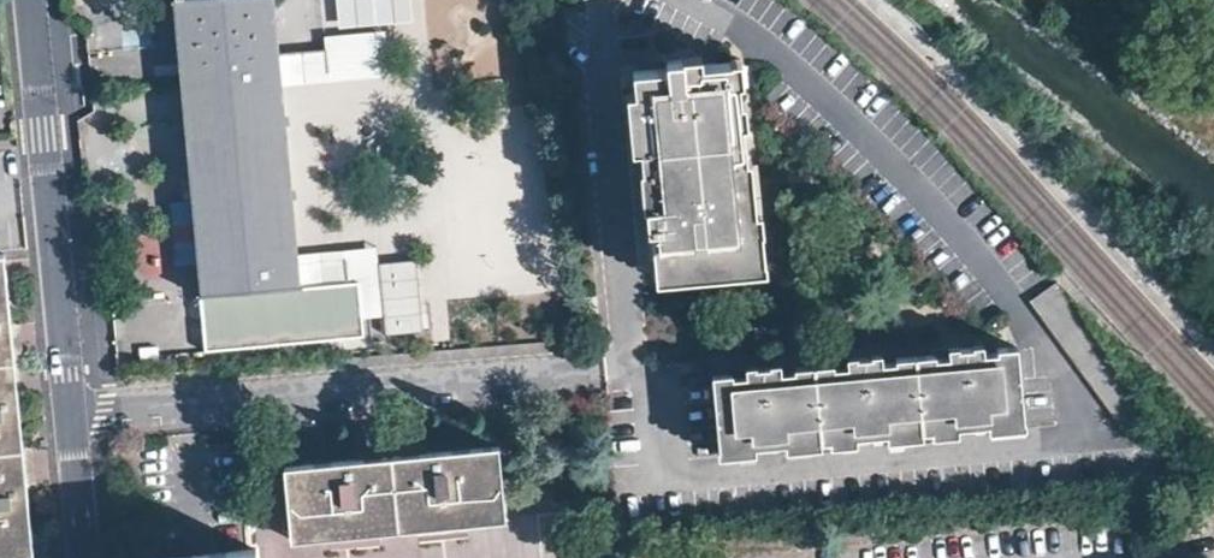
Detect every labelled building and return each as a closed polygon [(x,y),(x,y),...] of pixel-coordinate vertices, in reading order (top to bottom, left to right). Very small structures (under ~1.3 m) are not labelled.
[(292,83),(327,81),(391,74),(388,28),(327,33),(328,48),(283,52),(279,0),(173,0),(178,61),(188,193),(202,353),(365,340),(363,314),(384,314),(381,266),(380,246),(340,250),(305,253),(292,83)] [(326,31),(337,32),(339,0),(328,0),(326,31)] [(341,28),(418,26),(417,0),(341,0),(341,28)] [(658,276),(769,271),(764,208),(758,210),(755,154),(748,152),(745,123),(750,122),(751,118),(749,115),(749,98),(743,96),(743,82),(746,82),(744,57),(705,63),(704,54),(686,55),(685,57),(668,60),(668,68),(635,69),(637,91),(629,93),(634,147),(644,147),(646,194),(651,228),(660,227),(662,242),(655,243),(658,276)] [(31,557),(25,485),(32,485),(28,446),(21,447),(16,395),(24,394),(17,322),(8,322),(1,251),(0,251),(0,557),(17,557),(31,557)] [(418,264),(381,266),(384,314),(386,339),(422,337),(418,264)] [(1038,298),(1075,363),(1099,349),(1061,285),(1038,298)] [(720,451),(1024,421),(1015,349),(714,377),(720,451)] [(470,521),(505,517),(498,445),(285,468),(292,538),(329,535),(330,543),(382,538),(381,530),(419,526),(421,535),(471,530),(470,521)] [(256,549),(170,557),(257,557),(256,549)]
